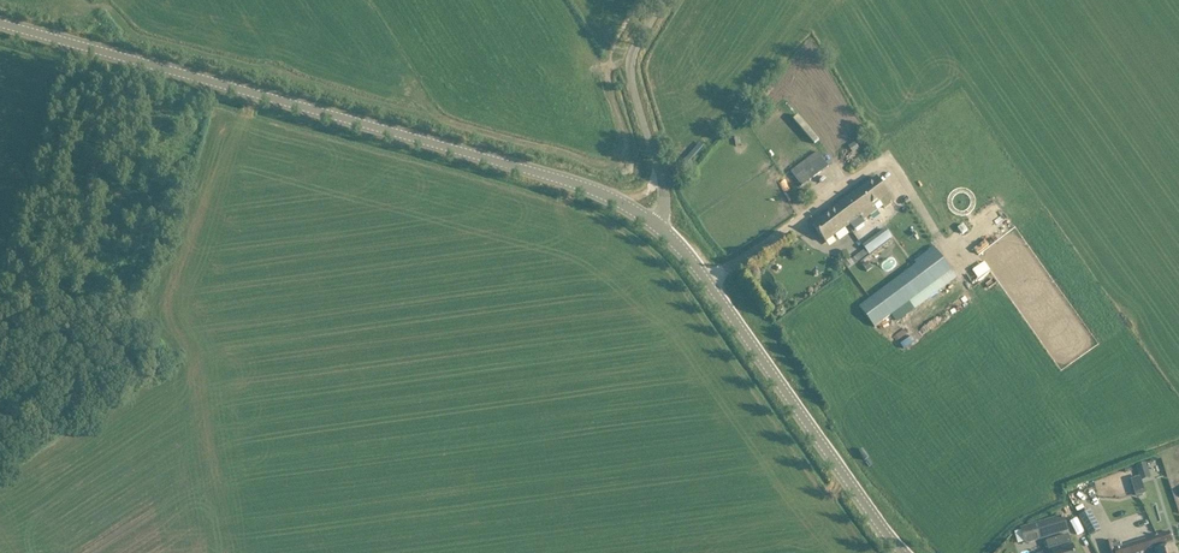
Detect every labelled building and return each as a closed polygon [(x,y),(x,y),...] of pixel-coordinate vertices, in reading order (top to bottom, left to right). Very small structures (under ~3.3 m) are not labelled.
[(855,142),(849,146),(853,153),(860,148),(855,142)] [(802,186),(829,167),(818,152),(791,172),(802,186)] [(877,177),(835,209),(848,226),(861,217),(864,221),(884,206),(885,208),(894,201),(890,195),(877,177)] [(826,243),(848,226),(835,209),(813,225),(826,243)] [(893,236),(886,227),(863,244),(870,253),(893,236)] [(785,246),(767,259),(780,276),(786,272),(777,260),(789,252),(785,246)] [(952,270),(936,250),(861,308),(877,328),(952,270)] [(846,251),(838,256),(848,269),(858,261),(854,255),(850,258),(846,251)] [(868,263),(863,267),(867,272),(872,268),(868,263)] [(1147,463),(1137,466),(1139,474),(1150,471),(1147,463)] [(1140,476),(1131,479),(1137,496),(1146,493),(1142,481),(1140,476)] [(1090,510),(1079,516),(1090,536),(1101,530),(1090,510)] [(1026,543),(1067,531),(1063,517),(1022,529),(1026,543)] [(1139,541),(1142,551),(1154,547),(1156,552),(1176,552),(1170,533),(1158,536),(1157,535),(1155,535),(1156,537),(1146,540),(1146,539),(1139,541)] [(1064,549),(1052,552),(1074,552),(1072,547),(1071,547),(1068,535),(1060,538),(1064,549)] [(1105,542),(1108,552),(1136,552),(1142,551),(1139,541),(1121,547),(1120,542),(1112,544),(1111,540),(1105,542)]
